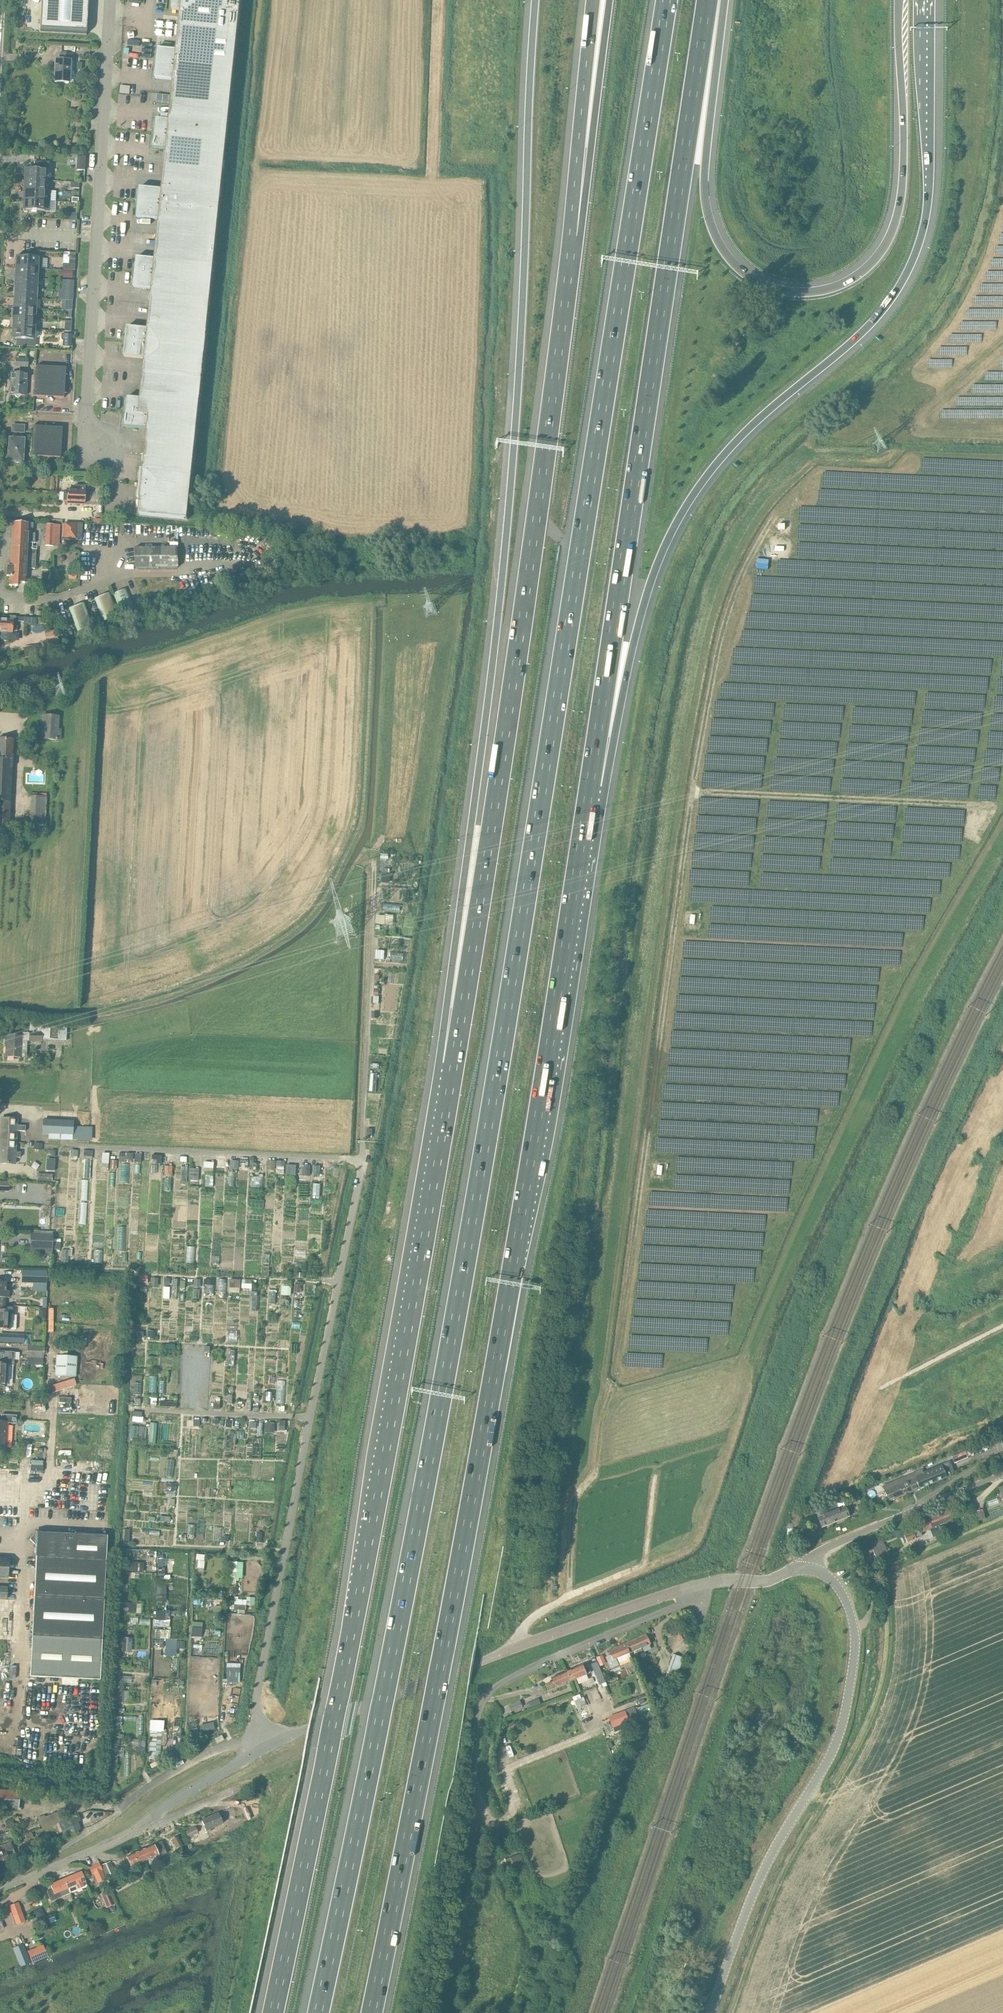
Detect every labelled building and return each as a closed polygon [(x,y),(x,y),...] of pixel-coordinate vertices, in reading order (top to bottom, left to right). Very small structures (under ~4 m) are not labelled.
[(39,33),(86,35),(88,7),(88,0),(41,0),(39,33)] [(172,10),(180,10),(178,25),(238,32),(241,2),(226,0),(173,0),(172,10)] [(157,62),(157,63),(234,71),(238,32),(178,25),(176,50),(158,48),(157,62)] [(72,61),(72,54),(60,54),(59,60),(56,60),(54,82),(69,83),(69,81),(73,82),(74,71),(72,71),(73,62),(72,62),(72,61)] [(157,64),(155,78),(173,80),(171,95),(231,101),(234,71),(157,63),(157,64)] [(155,132),(154,133),(227,141),(231,101),(171,95),(169,120),(156,118),(155,132)] [(154,134),(153,148),(165,150),(165,151),(164,165),(224,171),(226,151),(227,141),(154,133),(154,134)] [(77,156),(76,170),(85,171),(85,157),(77,156)] [(25,168),(25,180),(36,180),(46,181),(46,171),(49,171),(49,162),(34,161),(34,169),(26,169),(26,168),(25,168)] [(138,201),(138,202),(220,211),(224,171),(164,165),(161,189),(140,187),(138,201)] [(25,180),(24,190),(45,191),(46,181),(36,180),(25,180)] [(24,190),(24,200),(29,200),(50,201),(55,202),(56,191),(50,191),(45,191),(24,190)] [(24,200),(23,211),(24,211),(24,210),(44,212),(49,212),(50,201),(29,200),(24,200)] [(138,203),(137,217),(158,219),(157,234),(217,240),(220,211),(138,202),(138,203)] [(135,271),(135,272),(212,280),(217,240),(157,234),(154,259),(137,257),(135,271)] [(37,268),(37,258),(17,257),(17,256),(16,267),(37,268)] [(36,278),(37,268),(16,267),(16,277),(36,278)] [(60,270),(60,278),(72,278),(72,270),(60,270)] [(135,273),(134,287),(151,289),(150,304),(209,310),(212,280),(135,272),(135,273)] [(16,277),(15,288),(36,289),(36,278),(16,277)] [(35,299),(36,289),(15,288),(14,298),(35,299)] [(35,309),(35,299),(14,298),(14,308),(35,309)] [(127,327),(126,342),(205,350),(209,310),(150,304),(147,329),(127,327)] [(34,319),(35,309),(14,308),(13,318),(34,319)] [(34,329),(34,319),(13,318),(13,328),(34,329)] [(13,328),(12,340),(13,340),(13,339),(33,340),(34,329),(13,328)] [(126,342),(124,356),(144,359),(142,373),(202,380),(205,350),(126,342)] [(64,398),(65,368),(35,366),(34,396),(64,398)] [(10,395),(15,395),(18,398),(21,395),(26,396),(27,374),(11,373),(10,395)] [(126,411),(126,412),(198,419),(202,380),(142,373),(140,398),(127,397),(126,411)] [(126,413),(124,427),(147,429),(145,444),(195,449),(198,419),(126,412),(126,413)] [(32,426),(30,456),(60,458),(62,428),(32,426)] [(9,439),(9,441),(8,461),(15,461),(15,462),(21,463),(21,462),(22,462),(23,440),(9,439)] [(141,469),(139,484),(191,489),(195,449),(145,444),(143,469),(141,469)] [(139,484),(137,499),(140,499),(138,515),(139,515),(139,514),(187,519),(187,520),(188,520),(191,489),(139,484)] [(63,492),(63,501),(66,501),(66,503),(84,504),(85,491),(85,485),(74,485),(74,490),(67,490),(67,492),(63,492)] [(11,545),(32,545),(32,543),(35,544),(35,534),(32,533),(33,523),(13,522),(11,545)] [(45,545),(53,546),(59,546),(60,525),(54,525),(47,524),(45,545)] [(75,537),(76,524),(65,524),(64,537),(75,537)] [(11,545),(10,567),(26,568),(35,569),(36,549),(32,549),(32,545),(11,545)] [(178,547),(135,547),(135,569),(178,568),(178,547)] [(26,568),(10,567),(7,567),(6,576),(9,576),(9,585),(17,586),(18,582),(25,582),(26,568)] [(127,588),(117,593),(126,614),(136,610),(127,588)] [(110,593),(95,599),(104,622),(118,616),(110,593)] [(84,603),(69,609),(78,632),(93,626),(84,603)] [(15,631),(17,631),(17,626),(15,626),(16,616),(9,616),(9,619),(0,619),(0,632),(1,632),(0,638),(3,641),(8,641),(11,638),(11,633),(12,633),(12,631),(15,631)] [(56,631),(45,633),(47,646),(58,644),(56,631)] [(33,656),(32,645),(24,647),(25,657),(33,656)] [(42,716),(41,739),(60,740),(61,730),(58,729),(59,716),(42,716)] [(9,853),(9,847),(7,847),(13,740),(0,739),(0,853),(9,853)] [(46,853),(45,829),(47,797),(31,797),(29,828),(40,829),(40,830),(29,830),(29,838),(40,838),(41,853),(46,853)] [(29,1028),(29,1036),(5,1035),(5,1042),(6,1042),(5,1056),(21,1057),(21,1047),(26,1048),(27,1041),(41,1042),(41,1040),(66,1041),(67,1029),(29,1028)] [(373,1037),(371,1061),(377,1062),(378,1043),(383,1044),(383,1037),(373,1037)] [(15,1141),(16,1131),(25,1131),(25,1126),(16,1125),(16,1118),(1,1118),(0,1139),(0,1141),(15,1141)] [(73,1121),(59,1120),(43,1119),(42,1132),(49,1133),(48,1139),(85,1141),(85,1126),(73,1126),(73,1121)] [(14,1164),(15,1157),(20,1157),(20,1152),(15,1152),(15,1141),(0,1141),(0,1163),(14,1164)] [(53,1174),(37,1173),(36,1181),(52,1182),(53,1174)] [(8,1191),(9,1182),(0,1182),(0,1191),(8,1191)] [(52,1249),(53,1236),(31,1235),(30,1248),(52,1249)] [(22,1271),(21,1282),(46,1283),(46,1271),(22,1271)] [(5,1297),(4,1310),(13,1311),(13,1305),(25,1306),(26,1299),(14,1299),(14,1297),(9,1297),(9,1290),(5,1290),(6,1282),(1,1282),(0,1282),(0,1297),(5,1297)] [(10,1329),(10,1315),(25,1316),(25,1311),(25,1306),(13,1305),(13,1311),(4,1310),(0,1310),(0,1329),(10,1329)] [(6,1338),(6,1342),(23,1343),(24,1335),(6,1334),(6,1338)] [(43,1366),(44,1346),(27,1345),(27,1357),(28,1357),(27,1365),(43,1366)] [(14,1354),(14,1352),(0,1351),(0,1365),(7,1365),(14,1366),(14,1354)] [(76,1377),(77,1356),(56,1355),(55,1376),(76,1377)] [(5,1449),(7,1423),(16,1424),(16,1415),(1,1414),(1,1422),(0,1422),(0,1449),(5,1449)] [(965,1451),(952,1457),(955,1463),(968,1458),(965,1451)] [(889,1501),(929,1485),(947,1477),(955,1473),(950,1461),(949,1462),(941,1465),(924,1473),(923,1470),(883,1486),(885,1491),(889,1501)] [(822,1527),(835,1522),(849,1517),(845,1507),(840,1509),(837,1502),(819,1510),(821,1516),(818,1517),(822,1527)] [(985,1517),(983,1509),(977,1511),(979,1520),(979,1521),(985,1519),(985,1517)] [(948,1510),(935,1516),(939,1525),(951,1520),(952,1522),(957,1521),(955,1515),(951,1517),(948,1510)] [(971,1510),(961,1515),(964,1520),(974,1515),(973,1513),(971,1510)] [(939,1525),(935,1516),(916,1524),(917,1527),(913,1529),(908,1531),(909,1532),(900,1535),(904,1543),(907,1542),(907,1543),(917,1539),(916,1538),(922,1536),(921,1533),(930,1529),(934,1538),(943,1534),(939,1525)] [(36,1556),(34,1597),(30,1676),(100,1680),(104,1600),(106,1560),(107,1536),(37,1532),(30,1539),(37,1545),(36,1556)] [(870,1544),(877,1560),(889,1556),(882,1539),(870,1544)] [(168,1552),(167,1558),(180,1559),(180,1560),(181,1560),(179,1575),(186,1575),(187,1560),(187,1556),(185,1556),(186,1554),(182,1554),(182,1553),(168,1552)] [(171,1567),(170,1574),(179,1575),(179,1567),(171,1567)] [(140,1604),(122,1604),(122,1613),(140,1614),(140,1604)] [(119,1632),(118,1650),(127,1650),(129,1617),(123,1617),(122,1633),(119,1632)] [(202,1622),(192,1622),(191,1638),(201,1638),(202,1622)] [(685,1638),(682,1630),(676,1632),(678,1638),(677,1638),(678,1641),(685,1638)] [(626,1643),(630,1653),(637,1650),(638,1653),(643,1651),(642,1648),(651,1644),(647,1634),(626,1643)] [(611,1656),(607,1658),(610,1667),(618,1663),(616,1659),(621,1656),(630,1653),(626,1643),(625,1643),(609,1650),(611,1656)] [(607,1663),(603,1654),(596,1657),(600,1666),(607,1663)] [(673,1655),(666,1677),(671,1679),(679,1656),(673,1655)] [(597,1662),(591,1664),(598,1682),(604,1679),(597,1662)] [(584,1668),(583,1667),(582,1665),(567,1672),(571,1681),(586,1674),(590,1672),(588,1666),(587,1666),(588,1667),(584,1668)] [(567,1672),(552,1678),(553,1682),(547,1685),(549,1690),(571,1681),(567,1672)] [(123,1691),(118,1691),(117,1703),(128,1703),(129,1687),(123,1687),(123,1691)] [(539,1698),(525,1704),(527,1709),(541,1703),(539,1698)] [(508,1706),(510,1710),(511,1711),(522,1706),(520,1701),(508,1706)] [(635,1707),(626,1710),(630,1722),(639,1719),(637,1714),(640,1713),(638,1706),(635,1708),(635,1707)] [(613,1727),(629,1721),(625,1712),(610,1717),(613,1727)] [(150,1731),(149,1754),(157,1755),(160,1755),(161,1735),(162,1735),(162,1730),(157,1730),(157,1731),(150,1731)] [(18,1794),(0,1793),(0,1808),(18,1809),(18,1794)] [(251,1818),(247,1808),(242,1810),(246,1820),(251,1818)] [(68,1828),(65,1819),(61,1810),(38,1820),(45,1837),(51,1835),(53,1841),(72,1833),(70,1827),(68,1828)] [(207,1833),(210,1831),(209,1829),(222,1824),(218,1813),(201,1820),(207,1833)] [(198,1832),(195,1826),(185,1831),(187,1838),(198,1832)] [(0,1834),(0,1837),(1,1841),(13,1837),(11,1831),(0,1834)] [(154,1844),(140,1850),(144,1861),(155,1856),(156,1858),(166,1853),(162,1843),(161,1841),(157,1843),(154,1844)] [(0,1846),(0,1865),(9,1862),(6,1853),(13,1850),(11,1843),(0,1846)] [(140,1850),(126,1856),(131,1866),(132,1866),(132,1868),(134,1867),(134,1865),(144,1861),(140,1850)] [(511,1873),(506,1858),(500,1860),(506,1875),(511,1873)] [(115,1873),(110,1861),(101,1865),(106,1877),(115,1873)] [(89,1866),(92,1874),(93,1873),(97,1883),(106,1879),(99,1862),(89,1866)] [(71,1892),(86,1886),(80,1872),(65,1878),(71,1892)] [(71,1892),(65,1878),(50,1884),(52,1889),(46,1891),(50,1901),(71,1892)] [(115,1904),(109,1889),(100,1893),(106,1908),(115,1904)] [(18,1901),(9,1905),(15,1921),(24,1917),(18,1901)] [(23,1945),(13,1948),(21,1968),(30,1964),(23,1945)] [(47,1956),(43,1945),(28,1951),(32,1963),(47,1956)]
